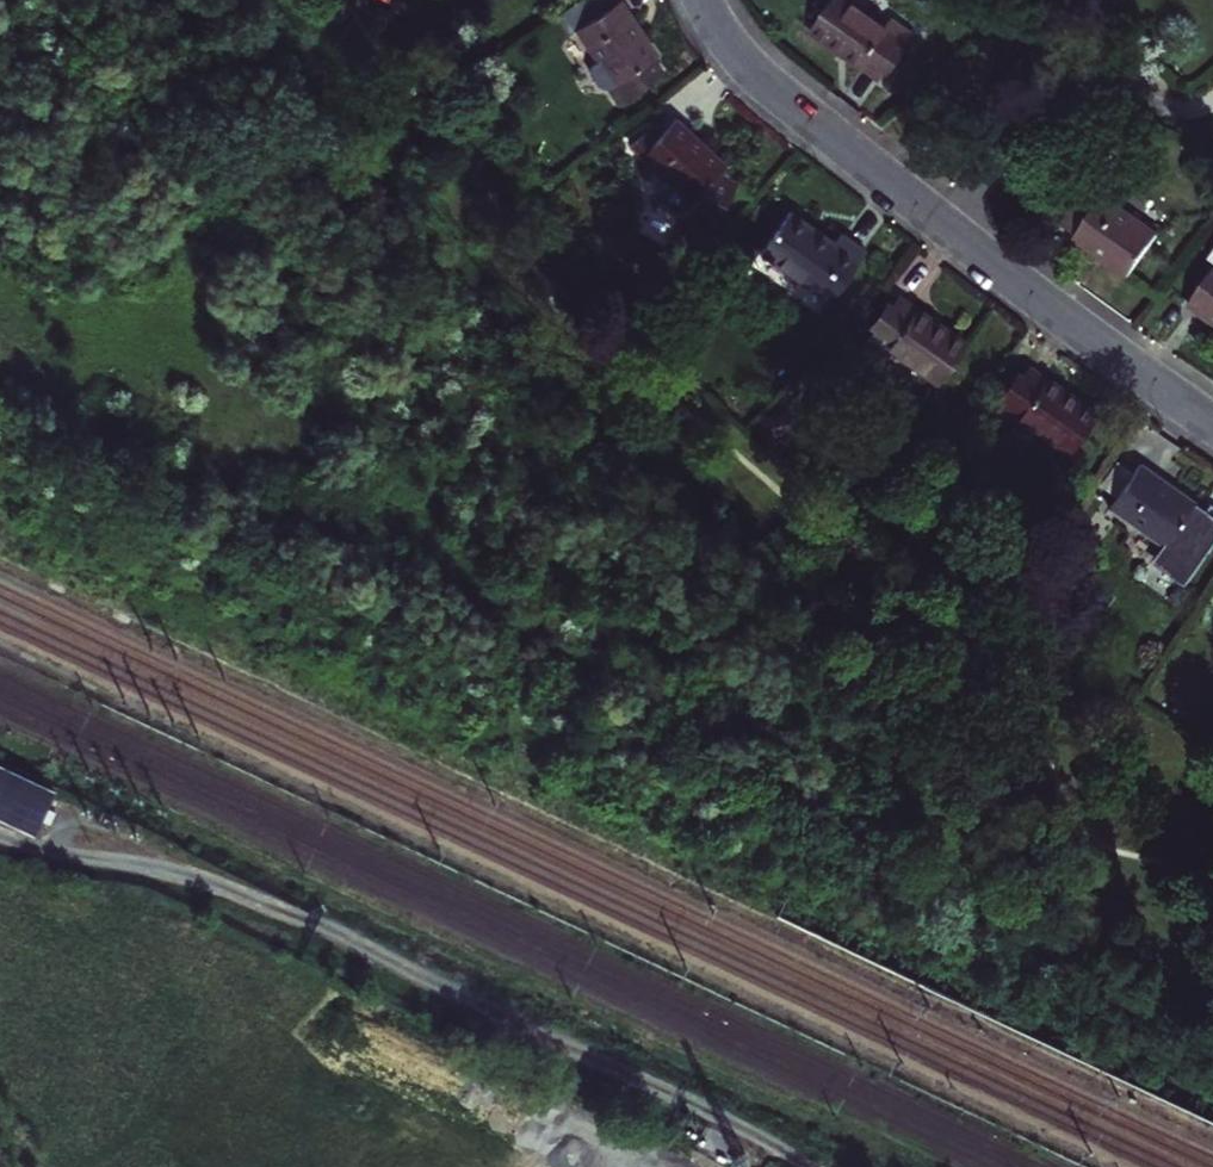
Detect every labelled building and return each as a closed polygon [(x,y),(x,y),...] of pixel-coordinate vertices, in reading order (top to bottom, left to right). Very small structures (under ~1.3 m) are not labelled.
[(818,27),(848,50),(881,75),(914,32),(895,17),(889,26),(855,0),(837,0),(818,27)] [(614,3),(574,30),(587,53),(585,70),(594,84),(602,88),(613,103),(661,70),(641,42),(614,3)] [(665,178),(651,194),(652,206),(664,207),(679,214),(684,209),(709,220),(719,198),(723,200),(733,178),(715,170),(721,163),(709,151),(672,117),(652,139),(642,131),(626,143),(665,178)] [(1090,184),(1066,218),(1078,227),(1075,232),(1101,251),(1131,272),(1162,229),(1106,189),(1103,193),(1090,184)] [(791,216),(763,254),(833,303),(869,253),(843,235),(834,247),(823,239),(791,216)] [(1194,303),(1212,316),(1212,276),(1194,303)] [(878,328),(869,341),(889,355),(893,349),(939,380),(965,344),(940,325),(900,297),(890,311),(886,307),(873,325),(878,328)] [(1007,396),(996,412),(1019,428),(1025,419),(1071,453),(1098,415),(1076,398),(1030,365),(1020,379),(1016,375),(1002,393),(1007,396)] [(1114,506),(1170,544),(1158,562),(1191,582),(1212,549),(1212,505),(1206,515),(1195,507),(1198,502),(1184,493),(1141,465),(1135,473),(1119,462),(1103,486),(1120,498),(1114,506)] [(37,835),(57,793),(0,766),(0,818),(37,835)]
